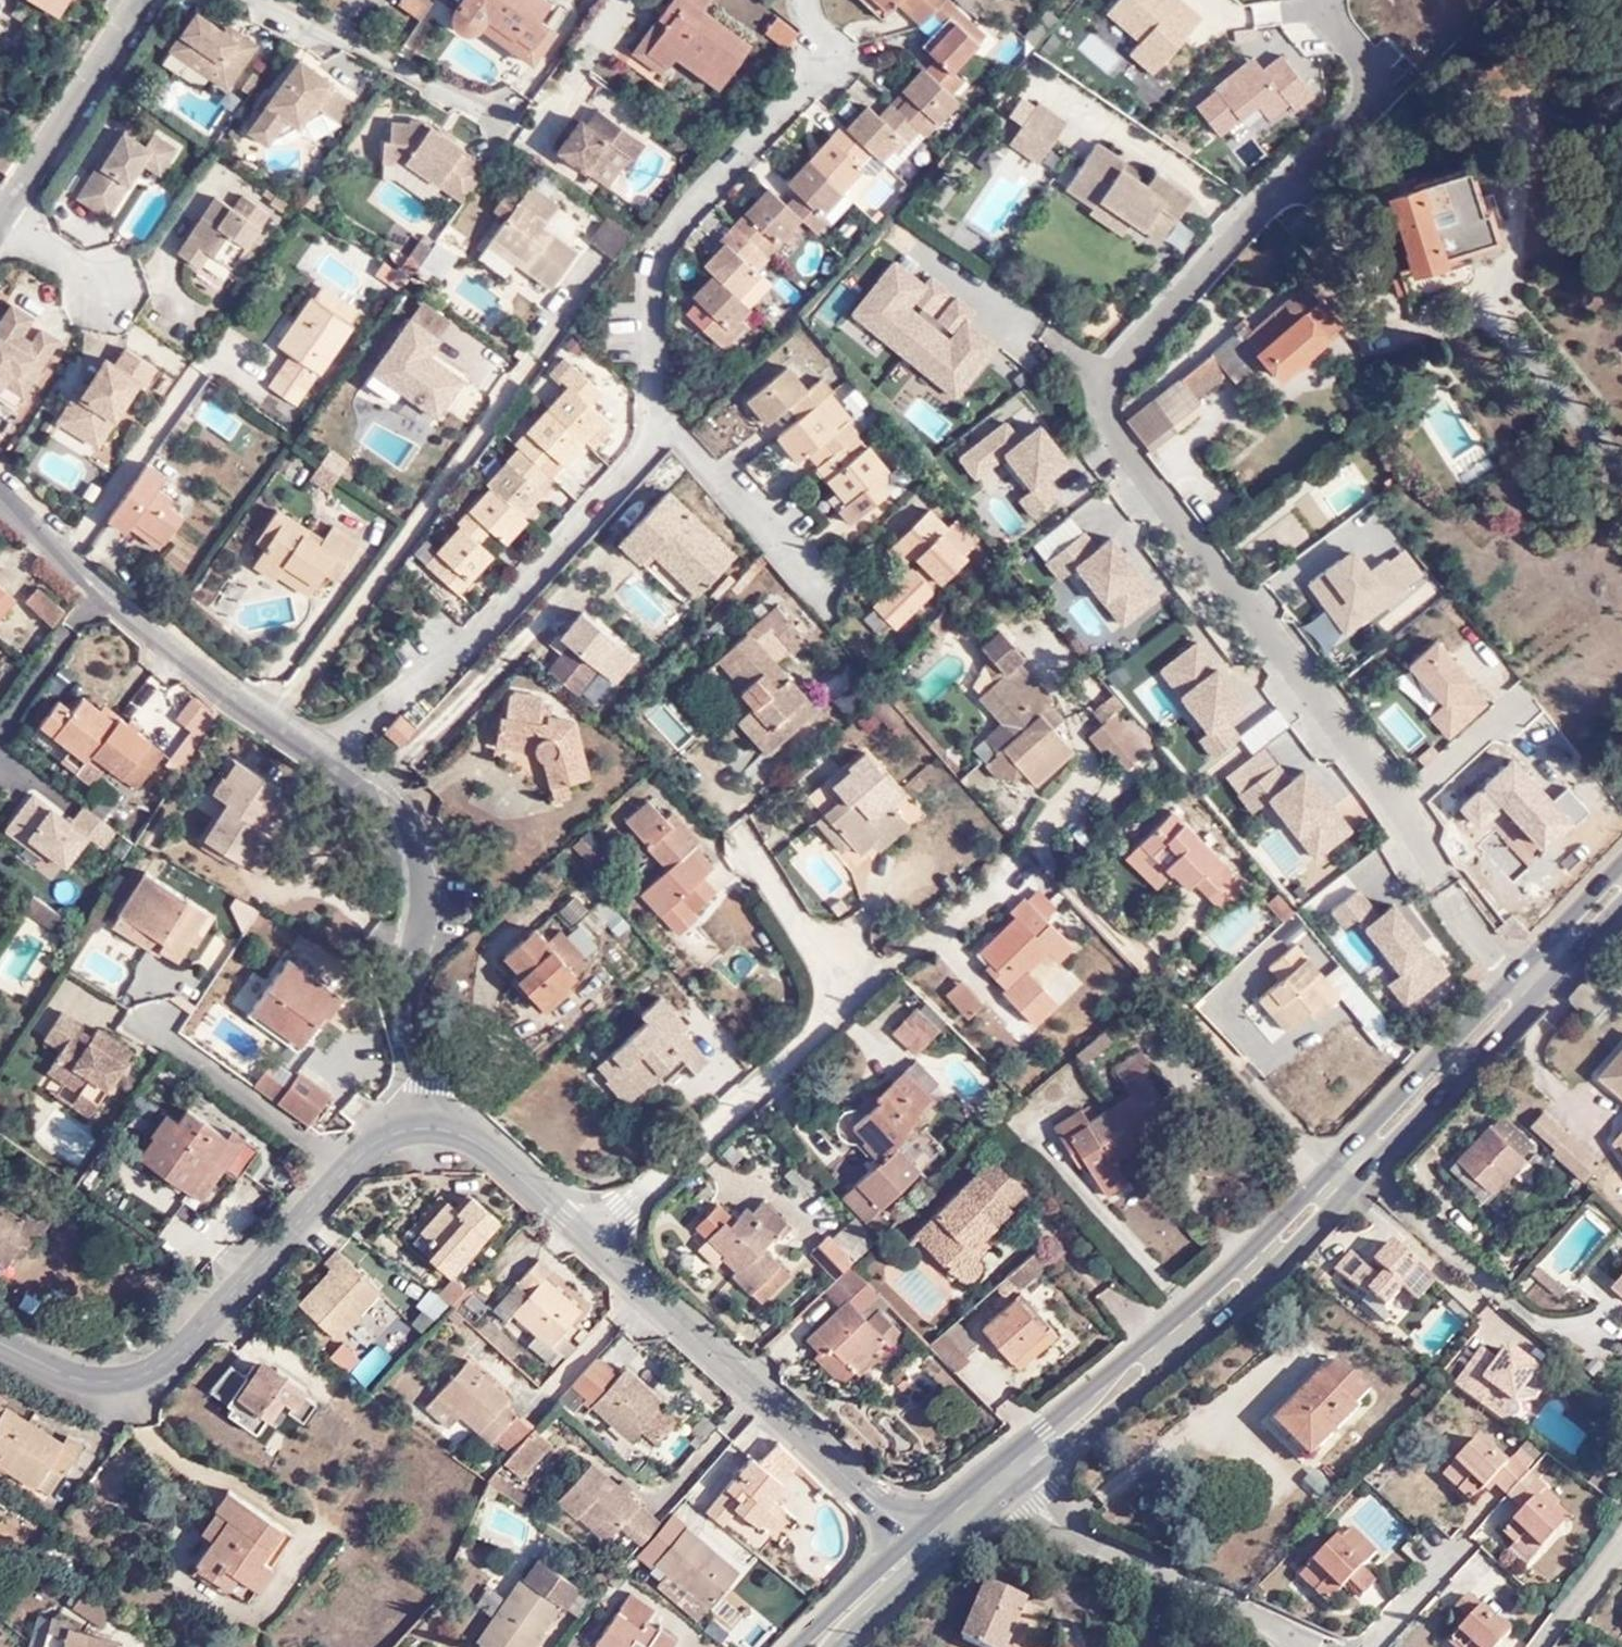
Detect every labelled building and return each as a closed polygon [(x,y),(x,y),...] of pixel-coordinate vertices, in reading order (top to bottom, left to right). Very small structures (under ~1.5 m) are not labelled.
[(61,14),(70,0),(40,0),(61,14)] [(418,24),(433,2),(430,0),(409,0),(401,11),(418,24)] [(547,28),(538,22),(549,6),(541,0),(463,0),(453,12),(450,19),(452,29),(463,37),(473,36),(478,32),(488,22),(528,54),(547,28)] [(642,61),(663,76),(677,58),(719,89),(753,45),(704,10),(711,0),(669,0),(660,12),(673,20),(642,61)] [(892,8),(882,0),(862,0),(882,18),(892,8)] [(892,8),(898,0),(882,0),(892,8)] [(924,26),(934,16),(949,0),(909,0),(915,5),(910,11),(924,26)] [(980,0),(949,0),(934,16),(942,22),(950,30),(932,50),(938,56),(927,69),(952,92),(964,78),(954,68),(985,32),(967,14),(980,0)] [(1158,67),(1206,12),(1192,0),(1113,0),(1099,15),(1158,67)] [(631,52),(642,61),(673,20),(660,12),(631,52)] [(216,74),(230,84),(256,47),(241,37),(235,44),(224,35),(194,13),(169,52),(211,81),(216,74)] [(762,27),(786,45),(797,31),(773,13),(762,27)] [(557,37),(547,28),(528,54),(488,22),(478,32),(532,70),(557,37)] [(924,42),(932,50),(950,30),(942,22),(924,42)] [(1121,48),(1093,27),(1076,50),(1104,71),(1121,48)] [(235,44),(241,37),(230,28),(224,35),(235,44)] [(1312,102),(1296,49),(1194,80),(1210,132),(1312,102)] [(269,100),(256,118),(245,133),(264,148),(281,120),(293,128),(310,105),(333,121),(349,99),(295,62),(269,100)] [(956,96),(952,92),(927,69),(920,63),(900,87),(907,94),(896,107),(924,133),(957,97),(956,96)] [(225,90),(230,84),(216,74),(211,81),(225,90)] [(888,100),(896,107),(907,94),(900,87),(888,100)] [(249,112),(256,118),(269,100),(261,96),(249,112)] [(885,120),(896,107),(888,100),(877,113),(885,120)] [(843,124),(877,156),(898,134),(912,146),(924,133),(896,107),(885,120),(877,113),(865,102),(843,124)] [(1038,102),(1008,145),(1037,165),(1067,123),(1038,102)] [(558,152),(584,172),(609,141),(617,147),(633,160),(646,145),(600,111),(589,124),(582,120),(558,152)] [(414,163),(462,200),(484,169),(461,153),(465,147),(424,119),(409,118),(409,122),(393,119),(390,139),(385,138),(382,157),(414,163)] [(842,122),(809,157),(843,189),(863,166),(874,175),(886,163),(877,156),(843,124),(842,122)] [(131,184),(144,165),(150,157),(169,170),(180,152),(159,136),(148,147),(127,133),(103,169),(100,166),(79,197),(109,217),(123,196),(120,191),(126,182),(131,184)] [(877,156),(886,163),(891,169),(912,146),(898,134),(877,156)] [(609,141),(584,172),(593,180),(617,147),(609,141)] [(1151,182),(1098,146),(1064,192),(1092,213),(1099,204),(1160,247),(1191,201),(1155,176),(1151,182)] [(150,157),(144,165),(162,179),(169,170),(150,157)] [(803,215),(817,229),(829,216),(824,212),(843,189),(809,157),(788,179),(798,190),(807,198),(797,209),(803,215)] [(1414,184),(1368,199),(1383,247),(1406,241),(1415,275),(1405,277),(1414,306),(1468,289),(1464,270),(1473,268),(1470,257),(1502,248),(1493,217),(1486,219),(1474,174),(1425,187),(1426,191),(1417,193),(1414,184)] [(868,192),(883,212),(902,197),(886,177),(868,192)] [(529,183),(494,233),(520,253),(517,256),(551,281),(574,250),(542,225),(557,204),(529,183)] [(771,184),(735,223),(754,240),(765,227),(775,237),(777,240),(803,215),(797,209),(788,200),(771,184)] [(798,190),(788,200),(797,209),(807,198),(798,190)] [(230,274),(267,221),(241,201),(231,214),(216,201),(195,229),(202,236),(195,244),(189,239),(177,256),(196,271),(208,258),(230,274)] [(614,258),(632,236),(611,219),(591,242),(614,258)] [(715,272),(752,306),(772,286),(749,263),(741,255),(754,240),(735,223),(722,237),(727,242),(707,265),(715,272)] [(754,240),(764,249),(775,237),(765,227),(754,240)] [(520,253),(494,233),(486,244),(512,263),(517,256),(520,253)] [(741,255),(749,263),(764,249),(754,240),(741,255)] [(933,319),(951,300),(950,291),(931,275),(923,283),(896,261),(847,316),(901,359),(933,319)] [(733,325),(752,306),(715,272),(695,297),(713,312),(701,325),(725,347),(739,331),(733,325)] [(311,295),(278,343),(287,351),(297,359),(282,377),(273,370),(264,385),(290,402),(345,323),(343,322),(353,306),(322,287),(315,297),(311,295)] [(1360,318),(1337,291),(1321,306),(1307,292),(1254,337),(1242,325),(1236,332),(1239,336),(1130,429),(1155,459),(1182,436),(1181,435),(1208,410),(1200,401),(1226,380),(1235,389),(1265,365),(1283,385),(1360,318)] [(951,300),(933,319),(901,359),(955,403),(1004,340),(974,316),(978,310),(961,295),(951,300)] [(421,299),(410,315),(438,336),(449,321),(421,299)] [(59,339),(40,326),(29,342),(20,336),(33,317),(10,302),(0,318),(0,386),(21,401),(59,339)] [(438,336),(410,315),(398,331),(404,337),(391,353),(386,348),(374,365),(401,386),(404,383),(412,390),(409,395),(435,414),(459,380),(425,352),(438,336)] [(287,351),(278,343),(264,364),(273,370),(287,351)] [(57,419),(82,435),(95,415),(108,425),(136,380),(142,384),(153,364),(124,346),(114,364),(104,358),(79,397),(73,392),(57,419)] [(287,351),(273,370),(282,377),(297,359),(287,351)] [(401,386),(374,365),(366,374),(394,396),(401,386)] [(568,390),(552,411),(585,444),(592,437),(606,422),(598,414),(590,407),(603,394),(574,369),(561,384),(568,390)] [(800,402),(810,413),(818,408),(832,396),(835,393),(824,380),(811,392),(790,371),(753,401),(773,425),(792,409),(800,402)] [(610,402),(603,394),(590,407),(598,414),(610,402)] [(832,396),(818,408),(841,431),(850,422),(854,417),(832,396)] [(792,409),(801,421),(810,413),(800,402),(792,409)] [(1026,403),(1011,417),(1023,429),(1038,415),(1026,403)] [(801,421),(779,439),(805,464),(821,449),(829,441),(843,453),(860,439),(866,435),(850,422),(841,431),(818,408),(810,413),(801,421)] [(585,444),(552,411),(521,450),(541,469),(554,454),(565,465),(585,444)] [(95,415),(82,435),(95,445),(108,425),(95,415)] [(166,458),(188,427),(177,418),(153,450),(166,458)] [(1021,440),(1006,421),(957,458),(976,482),(1003,461),(1029,494),(1018,503),(1032,522),(1063,496),(1051,480),(1072,463),(1041,425),(1021,440)] [(606,422),(592,437),(600,445),(614,430),(606,422)] [(834,461),(819,473),(849,506),(842,512),(856,527),(876,510),(866,497),(875,490),(893,476),(860,439),(843,453),(834,461)] [(829,441),(821,449),(834,461),(843,453),(829,441)] [(524,516),(535,504),(544,494),(539,490),(530,482),(541,469),(521,450),(492,488),(524,516)] [(550,477),(552,480),(565,465),(554,454),(541,469),(550,477)] [(162,474),(147,461),(110,515),(127,527),(136,519),(161,537),(181,512),(167,501),(171,496),(155,482),(162,474)] [(336,474),(319,461),(309,473),(326,486),(336,474)] [(550,477),(541,469),(530,482),(539,490),(550,477)] [(1246,502),(1226,483),(1202,507),(1224,526),(1246,502)] [(507,545),(530,523),(524,516),(492,488),(463,524),(486,547),(496,537),(507,545)] [(742,553),(672,489),(621,543),(644,563),(653,552),(702,596),(742,553)] [(866,497),(876,510),(885,503),(875,490),(866,497)] [(524,516),(530,523),(542,510),(535,504),(524,516)] [(290,562),(322,582),(329,571),(339,579),(362,543),(336,524),(326,541),(279,511),(268,526),(279,532),(267,549),(256,564),(278,579),(281,574),(290,562)] [(923,565),(943,587),(972,563),(967,557),(984,542),(963,519),(948,531),(934,514),(903,544),(915,557),(923,565)] [(462,595),(497,558),(486,547),(463,524),(429,564),(462,595)] [(279,532),(268,526),(256,542),(267,549),(279,532)] [(1099,548),(1083,529),(1043,560),(1059,582),(1076,570),(1124,634),(1165,601),(1113,536),(1099,548)] [(1345,632),(1413,584),(1388,549),(1373,560),(1360,540),(1306,578),(1345,632)] [(915,557),(903,544),(895,551),(907,565),(915,557)] [(313,595),(322,582),(290,562),(281,574),(313,595)] [(915,573),(935,594),(943,587),(923,565),(915,573)] [(895,629),(935,594),(915,573),(876,610),(895,629)] [(723,602),(742,582),(734,574),(716,594),(723,602)] [(56,616),(66,602),(42,582),(30,597),(56,616)] [(0,585),(0,618),(16,600),(0,585)] [(780,611),(729,657),(754,688),(745,696),(743,698),(757,715),(748,724),(763,742),(776,731),(785,743),(815,716),(763,656),(782,639),(796,658),(810,647),(780,611)] [(965,646),(972,636),(958,627),(950,635),(965,646)] [(1451,736),(1496,694),(1437,631),(1407,659),(1444,698),(1428,712),(1451,736)] [(582,696),(613,660),(582,633),(551,670),(582,696)] [(1013,672),(1019,666),(1022,663),(997,635),(978,653),(1003,681),(980,704),(1001,728),(981,747),(990,754),(978,766),(999,788),(1007,781),(1017,771),(1028,782),(1038,792),(1074,758),(1055,737),(1042,721),(1052,710),(1055,707),(1034,685),(1029,690),(1024,685),(1013,672)] [(1252,709),(1198,640),(1154,674),(1204,736),(1197,741),(1215,763),(1245,739),(1232,724),(1252,709)] [(938,656),(943,651),(937,645),(932,649),(938,656)] [(1003,681),(978,653),(975,657),(983,671),(970,694),(980,704),(1003,681)] [(46,680),(59,664),(50,657),(37,672),(46,680)] [(754,688),(729,657),(719,666),(745,696),(754,688)] [(1013,672),(1024,685),(1030,678),(1019,666),(1013,672)] [(1154,788),(1174,771),(1098,677),(1082,690),(1099,712),(1089,720),(1101,733),(1085,745),(1100,761),(1106,757),(1125,779),(1138,769),(1154,788)] [(544,695),(511,689),(506,715),(502,714),(496,746),(543,755),(550,786),(552,786),(556,802),(574,797),(570,783),(592,777),(577,719),(553,716),(554,703),(544,701),(544,695)] [(191,694),(176,715),(200,732),(215,711),(191,694)] [(1256,746),(1292,723),(1275,697),(1239,721),(1256,746)] [(78,752),(109,775),(114,770),(143,791),(170,757),(153,743),(155,739),(125,716),(120,722),(90,700),(78,715),(65,706),(47,729),(78,752)] [(1405,741),(1417,731),(1396,708),(1385,717),(1405,741)] [(1065,725),(1052,710),(1042,721),(1055,737),(1065,725)] [(384,733),(402,748),(415,733),(399,718),(384,733)] [(765,761),(785,743),(776,731),(763,742),(748,724),(738,731),(765,761)] [(1292,780),(1265,746),(1221,780),(1251,817),(1267,804),(1314,865),(1354,833),(1306,769),(1292,780)] [(99,789),(109,775),(78,752),(69,766),(99,789)] [(878,839),(884,846),(906,826),(890,807),(900,797),(864,754),(845,771),(848,774),(832,789),(840,797),(821,814),(843,839),(858,856),(871,845),(878,839)] [(245,863),(265,831),(259,827),(282,789),(234,759),(211,791),(231,804),(209,838),(245,863)] [(1017,771),(1007,781),(1018,792),(1028,782),(1017,771)] [(23,794),(0,826),(0,828),(64,873),(88,839),(69,826),(23,794)] [(793,820),(810,805),(802,797),(785,810),(793,820)] [(669,821),(653,803),(631,823),(671,872),(644,897),(663,919),(684,901),(696,915),(718,898),(705,884),(717,871),(701,855),(704,851),(699,846),(701,843),(677,814),(669,821)] [(119,830),(82,806),(69,826),(88,839),(107,851),(119,830)] [(1166,834),(1180,822),(1170,812),(1157,826),(1166,834)] [(843,839),(821,814),(812,822),(834,847),(843,839)] [(1231,873),(1180,822),(1166,834),(1157,826),(1137,844),(1169,875),(1172,871),(1192,889),(1195,883),(1210,896),(1231,873)] [(586,859),(606,846),(594,827),(574,840),(586,859)] [(283,843),(265,831),(245,863),(263,874),(283,843)] [(878,851),(884,846),(878,839),(871,845),(878,851)] [(219,861),(226,852),(210,840),(204,848),(219,861)] [(1159,885),(1169,875),(1137,844),(1128,854),(1159,885)] [(168,943),(162,953),(181,965),(215,916),(153,874),(125,912),(168,943)] [(1379,913),(1360,888),(1327,912),(1349,939),(1362,931),(1394,977),(1382,986),(1401,1013),(1448,975),(1395,902),(1379,913)] [(1025,903),(1055,934),(1062,926),(1052,916),(1056,912),(1037,892),(1025,903)] [(61,931),(70,917),(39,895),(31,908),(61,931)] [(1286,921),(1296,911),(1278,896),(1269,904),(1286,921)] [(1251,897),(1209,934),(1231,960),(1274,922),(1251,897)] [(1070,951),(1055,934),(1025,903),(1023,900),(1008,914),(1015,923),(981,954),(990,965),(985,969),(1007,993),(1002,998),(1032,1028),(1055,1007),(1035,986),(1026,975),(1048,953),(1058,963),(1070,951)] [(117,923),(162,953),(168,943),(125,912),(117,923)] [(552,942),(540,929),(510,953),(528,973),(523,976),(550,1006),(572,987),(569,983),(592,965),(587,959),(592,955),(569,928),(552,942)] [(1318,1007),(1324,1013),(1339,1001),(1297,948),(1266,972),(1284,993),(1275,1000),(1279,1004),(1267,1013),(1283,1034),(1309,1014),(1318,1007)] [(1035,986),(1058,963),(1048,953),(1026,975),(1035,986)] [(312,1043),(325,1023),(333,1012),(342,1019),(355,1002),(298,959),(265,1006),(312,1043)] [(664,1014),(678,1001),(658,978),(643,993),(664,1014)] [(1609,1006),(1585,984),(1567,1003),(1591,1025),(1609,1006)] [(968,1020),(982,1007),(961,985),(948,999),(968,1020)] [(1376,1052),(1397,1034),(1358,987),(1340,1002),(1350,1015),(1347,1018),(1376,1052)] [(1279,1004),(1275,1000),(1269,992),(1258,1002),(1267,1013),(1279,1004)] [(1315,1020),(1324,1013),(1318,1007),(1309,1014),(1315,1020)] [(85,1093),(103,1105),(138,1051),(103,1029),(98,1037),(84,1027),(86,1024),(67,1012),(49,1039),(67,1050),(52,1071),(85,1093)] [(333,1012),(325,1023),(334,1030),(342,1019),(333,1012)] [(916,1056),(938,1037),(915,1012),(893,1033),(916,1056)] [(692,1079),(708,1066),(688,1045),(673,1056),(645,1028),(595,1072),(607,1085),(612,1081),(628,1098),(650,1080),(657,1086),(679,1067),(692,1079)] [(1088,1065),(1113,1044),(1105,1032),(1080,1054),(1088,1065)] [(1587,1073),(1621,1105),(1621,1036),(1587,1073)] [(1080,1151),(1087,1161),(1110,1197),(1133,1184),(1120,1161),(1177,1120),(1168,1106),(1174,1102),(1141,1051),(1113,1067),(1132,1093),(1087,1123),(1077,1108),(1050,1126),(1070,1158),(1080,1151)] [(285,1103),(318,1126),(340,1093),(309,1072),(306,1076),(282,1060),(264,1087),(273,1094),(285,1103)] [(851,1130),(879,1162),(892,1151),(905,1139),(903,1136),(933,1107),(926,1099),(933,1090),(912,1065),(873,1102),(877,1107),(851,1130)] [(94,1118),(103,1105),(85,1093),(76,1106),(94,1118)] [(1511,1100),(1500,1109),(1510,1117),(1518,1107),(1511,1100)] [(1537,1107),(1598,1164),(1601,1153),(1544,1100),(1537,1107)] [(1547,1150),(1587,1186),(1590,1188),(1595,1180),(1587,1172),(1597,1167),(1598,1164),(1537,1107),(1527,1118),(1552,1141),(1547,1150)] [(1510,1117),(1500,1109),(1454,1155),(1485,1186),(1527,1143),(1505,1123),(1510,1117)] [(142,1162),(186,1203),(235,1146),(215,1128),(196,1113),(186,1124),(173,1113),(153,1135),(160,1142),(142,1162)] [(1620,1166),(1621,1163),(1621,1117),(1603,1139),(1620,1166)] [(235,1146),(186,1203),(200,1216),(256,1148),(223,1118),(215,1128),(235,1146)] [(905,1135),(922,1162),(942,1149),(926,1123),(905,1135)] [(871,1170),(846,1194),(871,1219),(918,1177),(892,1151),(879,1162),(871,1170)] [(1076,1168),(1087,1161),(1080,1151),(1070,1158),(1076,1168)] [(1485,1186),(1454,1155),(1444,1165),(1477,1195),(1485,1186)] [(977,1278),(972,1266),(965,1257),(1005,1217),(1020,1203),(983,1167),(908,1240),(953,1289),(965,1289),(977,1278)] [(846,1194),(837,1202),(854,1220),(861,1228),(871,1219),(846,1194)] [(447,1250),(436,1261),(451,1274),(501,1220),(476,1198),(463,1211),(450,1200),(423,1229),(447,1250)] [(698,1222),(710,1234),(727,1252),(737,1263),(728,1273),(760,1303),(789,1273),(762,1247),(773,1235),(783,1245),(796,1232),(765,1199),(755,1209),(750,1204),(739,1217),(720,1200),(698,1222)] [(0,1207),(0,1273),(17,1249),(22,1253),(39,1229),(43,1232),(52,1221),(30,1206),(18,1221),(0,1207)] [(965,1257),(972,1266),(1012,1226),(1005,1217),(965,1257)] [(540,1228),(531,1219),(523,1229),(533,1237),(540,1228)] [(861,1228),(854,1220),(838,1236),(828,1246),(848,1267),(850,1269),(853,1266),(875,1243),(861,1228)] [(413,1240),(436,1261),(447,1250),(423,1229),(413,1240)] [(727,1252),(710,1234),(700,1244),(717,1262),(727,1252)] [(828,1286),(848,1267),(828,1246),(823,1241),(803,1259),(828,1286)] [(1429,1280),(1393,1247),(1375,1265),(1385,1274),(1379,1281),(1350,1256),(1333,1272),(1382,1308),(1399,1290),(1412,1298),(1429,1280)] [(347,1335),(391,1285),(347,1248),(334,1261),(343,1271),(312,1303),(347,1335)] [(1032,1258),(989,1296),(1000,1307),(1016,1293),(1019,1297),(1045,1272),(1032,1258)] [(1524,1258),(1515,1268),(1544,1292),(1552,1284),(1524,1258)] [(514,1314),(537,1335),(561,1356),(565,1358),(574,1348),(566,1341),(576,1330),(569,1324),(580,1313),(546,1282),(556,1272),(540,1259),(490,1311),(505,1324),(514,1314)] [(884,1314),(892,1307),(853,1266),(827,1292),(844,1306),(806,1341),(823,1356),(829,1349),(856,1373),(862,1379),(881,1361),(875,1355),(889,1340),(894,1344),(904,1335),(884,1314)] [(487,1277),(482,1273),(468,1289),(453,1306),(457,1310),(471,1295),(487,1277)] [(1613,1283),(1621,1291),(1621,1273),(1613,1283)] [(440,1294),(453,1306),(468,1289),(455,1278),(440,1294)] [(487,1309),(471,1295),(457,1310),(473,1324),(487,1309)] [(985,1329),(1013,1359),(1044,1330),(1016,1301),(985,1329)] [(454,1330),(460,1323),(449,1312),(442,1320),(454,1330)] [(962,1324),(951,1334),(966,1349),(976,1339),(962,1324)] [(1044,1330),(1013,1359),(1021,1367),(1057,1335),(1049,1327),(1044,1330)] [(966,1349),(951,1334),(938,1346),(961,1369),(974,1358),(966,1349)] [(561,1356),(537,1335),(528,1345),(552,1366),(561,1356)] [(846,1384),(856,1373),(829,1349),(823,1356),(820,1359),(846,1384)] [(1480,1352),(1453,1385),(1480,1405),(1494,1390),(1514,1406),(1537,1371),(1505,1349),(1496,1364),(1480,1352)] [(311,1387),(314,1383),(293,1368),(290,1372),(268,1356),(257,1371),(253,1368),(239,1357),(217,1383),(240,1400),(235,1406),(265,1426),(276,1409),(278,1410),(286,1397),(299,1406),(312,1415),(324,1396),(311,1387)] [(513,1456),(535,1431),(518,1415),(521,1412),(507,1402),(512,1395),(470,1358),(437,1393),(463,1416),(493,1443),(495,1440),(513,1456)] [(1365,1392),(1337,1365),(1324,1378),(1318,1373),(1271,1420),(1310,1458),(1358,1412),(1351,1406),(1365,1392)] [(640,1427),(659,1407),(665,1401),(628,1369),(595,1403),(632,1435),(640,1427)] [(463,1416),(437,1393),(426,1407),(450,1428),(463,1416)] [(15,1407),(0,1397),(0,1430),(15,1407)] [(15,1407),(0,1430),(0,1459),(43,1488),(46,1485),(58,1493),(90,1441),(78,1431),(70,1442),(15,1407)] [(675,1422),(659,1407),(640,1427),(657,1442),(675,1422)] [(553,1448),(535,1431),(513,1456),(504,1466),(523,1483),(553,1448)] [(1488,1480),(1503,1492),(1523,1469),(1511,1456),(1503,1463),(1475,1436),(1448,1464),(1464,1477),(1455,1487),(1468,1501),(1488,1480)] [(752,1459),(703,1516),(720,1530),(737,1511),(763,1535),(784,1511),(771,1501),(801,1467),(777,1444),(758,1465),(752,1459)] [(640,1547),(661,1524),(593,1463),(558,1503),(578,1521),(580,1519),(608,1544),(621,1529),(640,1547)] [(1440,1473),(1455,1487),(1464,1477),(1448,1464),(1440,1473)] [(1523,1469),(1503,1492),(1519,1507),(1500,1531),(1513,1542),(1518,1537),(1534,1552),(1561,1523),(1548,1509),(1551,1507),(1540,1496),(1536,1499),(1532,1496),(1540,1485),(1523,1469)] [(499,1477),(491,1486),(501,1493),(523,1509),(530,1502),(499,1477)] [(1558,1502),(1540,1485),(1532,1496),(1536,1499),(1540,1496),(1551,1507),(1558,1502)] [(501,1493),(491,1486),(486,1498),(497,1504),(501,1493)] [(228,1560),(264,1585),(300,1535),(235,1488),(220,1506),(227,1511),(212,1530),(222,1539),(203,1564),(218,1574),(228,1560)] [(656,1566),(685,1532),(674,1521),(638,1561),(650,1573),(656,1566)] [(1349,1528),(1336,1541),(1362,1564),(1374,1551),(1349,1528)] [(736,1577),(685,1532),(656,1566),(667,1575),(707,1612),(736,1577)] [(1518,1537),(1513,1542),(1509,1547),(1525,1561),(1534,1552),(1518,1537)] [(1362,1564),(1336,1541),(1334,1539),(1303,1571),(1317,1585),(1313,1591),(1325,1604),(1346,1582),(1360,1594),(1373,1583),(1357,1569),(1362,1564)] [(253,1598),(264,1585),(228,1560),(218,1574),(253,1598)] [(477,1646),(534,1646),(558,1611),(573,1623),(587,1603),(537,1567),(522,1586),(519,1584),(495,1619),(499,1622),(489,1634),(487,1632),(481,1639),(481,1640),(476,1646),(477,1646)] [(1317,1585),(1303,1571),(1298,1576),(1313,1591),(1317,1585)] [(696,1622),(707,1612),(667,1575),(656,1589),(696,1622)] [(1015,1620),(1023,1600),(980,1581),(958,1636),(983,1646),(1004,1646),(1015,1620)] [(103,1622),(114,1605),(89,1588),(79,1603),(103,1622)] [(1505,1632),(1465,1593),(1451,1607),(1463,1621),(1445,1643),(1449,1646),(1492,1646),(1505,1632)] [(652,1631),(648,1633),(640,1627),(649,1614),(631,1596),(588,1643),(593,1646),(668,1646),(652,1631)] [(126,1640),(70,1623),(72,1617),(54,1613),(45,1646),(124,1646),(126,1640)] [(1015,1620),(1004,1646),(1017,1646),(1026,1625),(1015,1620)]
